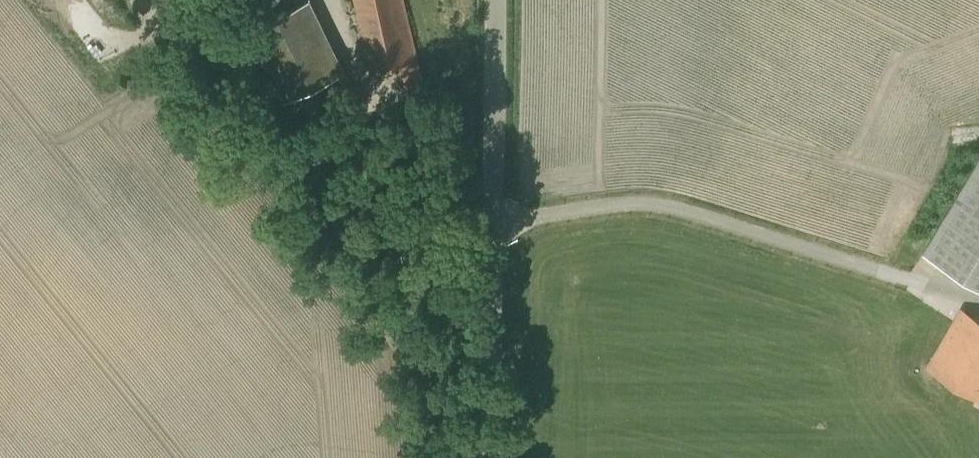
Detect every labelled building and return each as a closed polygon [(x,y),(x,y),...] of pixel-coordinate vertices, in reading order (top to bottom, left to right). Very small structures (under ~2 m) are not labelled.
[(249,29),(284,100),(346,70),(311,0),(307,0),(249,29)] [(395,62),(403,98),(427,93),(422,73),(427,72),(423,56),(419,57),(405,0),(354,0),(370,67),(395,62)] [(978,286),(978,162),(924,252),(978,286)] [(926,366),(978,398),(978,317),(960,306),(926,366)]
